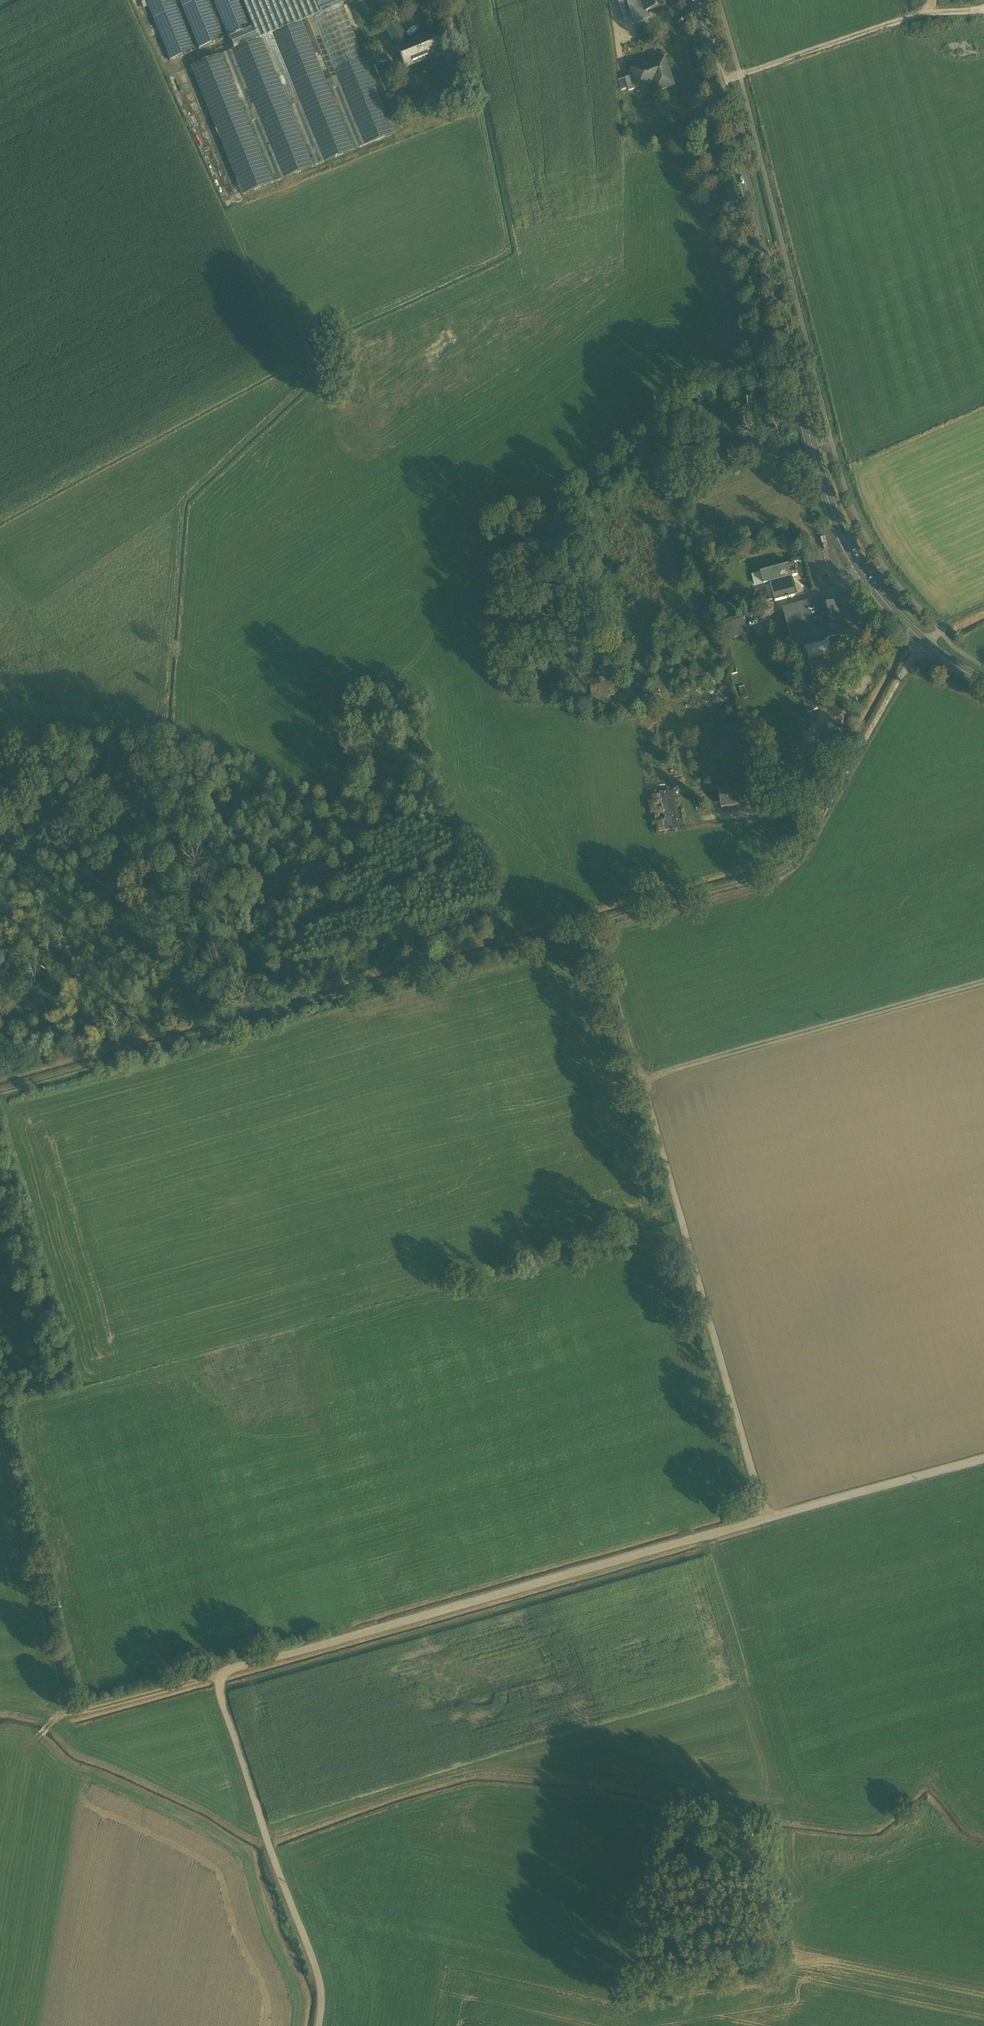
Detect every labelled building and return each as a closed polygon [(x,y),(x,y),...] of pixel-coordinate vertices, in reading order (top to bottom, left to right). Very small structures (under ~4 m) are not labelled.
[(175,0),(145,0),(169,62),(195,51),(175,0)] [(209,0),(179,0),(198,50),(224,40),(209,0)] [(254,28),(243,0),(213,0),(228,38),(229,38),(254,28)] [(257,26),(246,0),(243,0),(254,28),(229,38),(234,50),(262,39),(271,35),(266,23),(257,26)] [(276,0),(246,0),(257,26),(266,23),(282,16),(276,0)] [(316,2),(315,0),(309,0),(311,5),(286,15),(280,0),(276,0),(282,16),(266,23),(271,35),(302,22),(312,18),(321,15),(316,2)] [(309,0),(280,0),(286,15),(311,5),(309,0)] [(316,2),(321,15),(343,6),(341,0),(322,0),(316,2)] [(633,21),(647,16),(646,12),(645,13),(640,0),(634,0),(626,3),(633,21)] [(645,13),(646,12),(664,6),(662,0),(640,0),(645,13)] [(626,3),(619,6),(622,15),(629,12),(626,3)] [(321,15),(312,18),(340,88),(364,147),(395,134),(343,6),(321,15)] [(629,12),(622,15),(624,21),(632,19),(629,12)] [(312,18),(302,22),(331,92),(340,88),(312,18)] [(354,151),(331,92),(302,22),(271,35),(299,104),(323,163),(354,151)] [(385,29),(392,41),(404,33),(396,22),(385,29)] [(392,41),(396,47),(406,43),(407,46),(419,41),(418,38),(409,42),(404,33),(392,41)] [(400,55),(406,69),(407,69),(405,65),(414,61),(415,63),(437,54),(438,56),(439,56),(430,33),(418,38),(419,41),(407,46),(406,43),(396,47),(397,48),(401,55),(400,55)] [(290,108),(299,104),(271,35),(262,39),(290,108)] [(230,51),(254,110),(259,121),(282,180),(314,167),(290,108),(262,39),(234,50),(230,51)] [(221,55),(245,114),(254,110),(230,51),(221,55)] [(405,65),(407,69),(438,56),(437,54),(415,63),(414,61),(405,65)] [(273,183),(249,124),(245,114),(221,55),(190,68),(242,196),(273,183)] [(658,81),(661,90),(675,85),(665,60),(633,72),(634,76),(639,88),(658,81)] [(625,79),(630,92),(639,88),(634,76),(625,79)] [(331,92),(354,151),(364,147),(340,88),(331,92)] [(290,108),(314,167),(323,163),(299,104),(290,108)] [(254,110),(245,114),(249,124),(259,121),(254,110)] [(249,124),(273,183),(282,180),(259,121),(249,124)] [(794,564),(790,565),(761,573),(765,585),(773,583),(778,601),(795,597),(790,578),(793,577),(798,576),(796,569),(798,566),(794,564)] [(765,585),(761,573),(752,575),(755,587),(765,585)] [(798,604),(800,612),(817,608),(818,608),(818,607),(816,599),(798,604)] [(818,608),(817,608),(821,622),(826,642),(830,640),(831,643),(833,644),(834,645),(836,645),(837,645),(839,643),(840,643),(841,641),(841,640),(841,638),(845,637),(836,603),(818,607),(818,608)] [(784,608),(786,616),(800,612),(798,604),(794,605),(784,608)] [(785,617),(789,630),(821,622),(817,608),(800,612),(786,616),(785,617)] [(724,626),(729,639),(748,633),(743,620),(724,626)] [(826,642),(821,622),(789,630),(795,649),(805,646),(805,647),(826,642)] [(780,653),(795,649),(789,630),(774,634),(780,653)] [(831,646),(830,640),(826,642),(805,647),(806,650),(807,653),(831,646)] [(723,644),(732,675),(738,673),(735,666),(728,643),(723,644)] [(806,650),(805,647),(805,646),(795,649),(805,685),(800,686),(808,713),(813,711),(819,710),(809,675),(813,674),(809,661),(807,654),(807,653),(806,650)] [(831,646),(807,653),(807,654),(809,661),(830,656),(833,652),(831,646)] [(719,790),(719,791),(720,796),(721,803),(722,809),(741,806),(738,787),(719,790)] [(678,830),(672,793),(652,796),(658,833),(678,830)]
